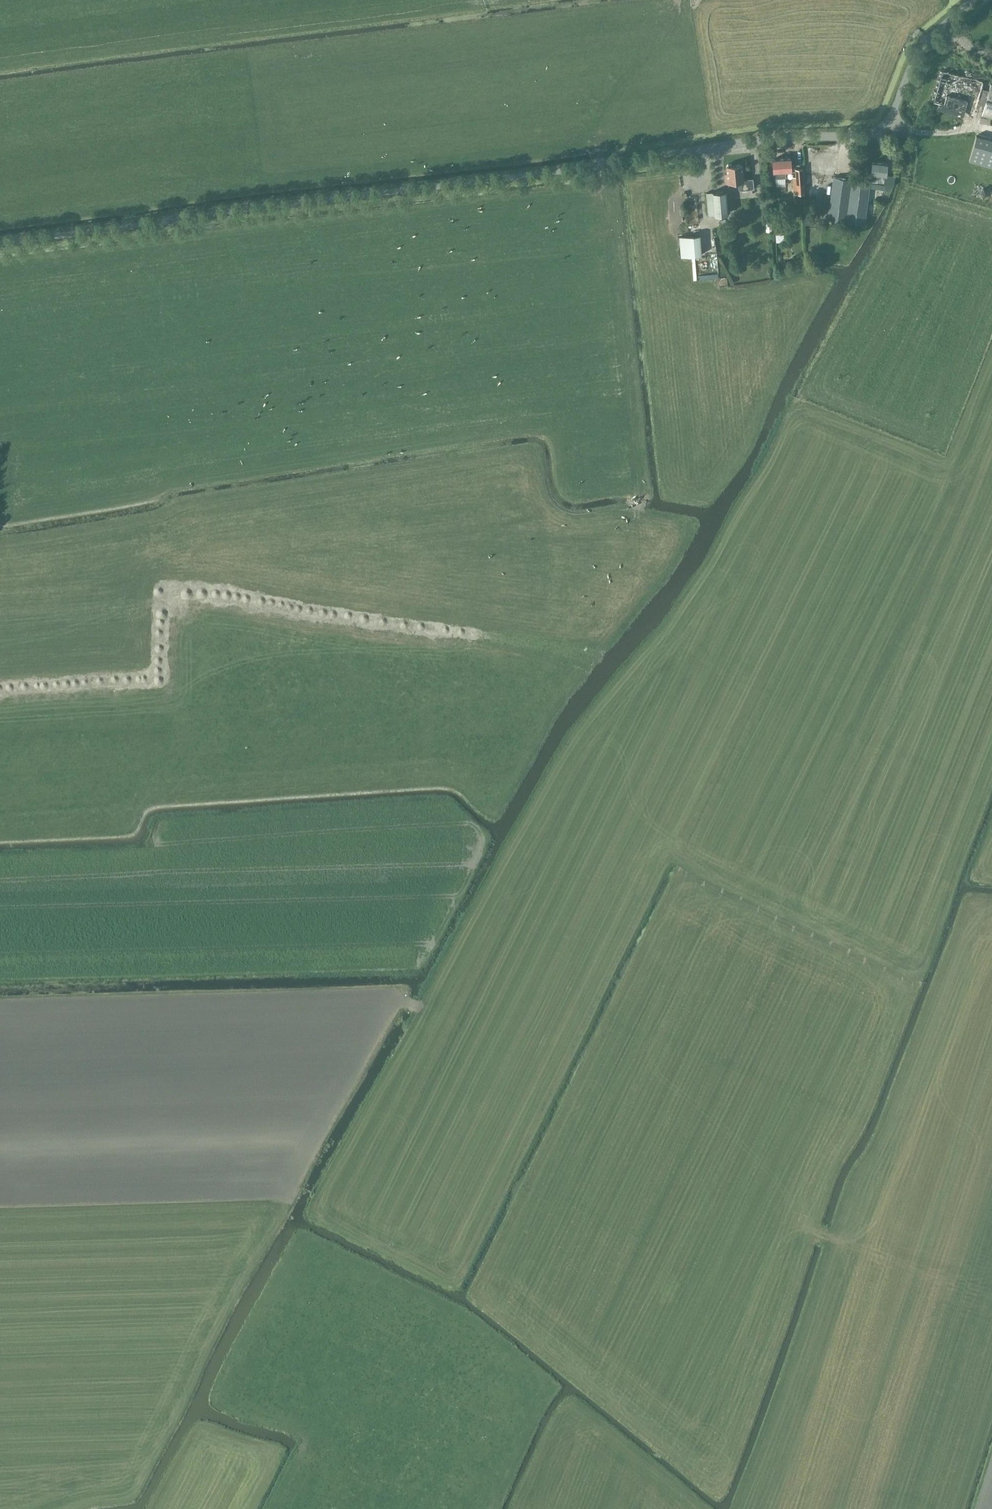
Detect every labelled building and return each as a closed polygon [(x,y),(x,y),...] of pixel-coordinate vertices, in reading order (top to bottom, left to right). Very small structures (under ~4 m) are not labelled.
[(944,69),(935,100),(966,110),(967,109),(975,111),(978,103),(985,105),(982,115),(991,118),(991,84),(991,89),(982,87),(984,81),(944,69)] [(977,135),(970,161),(991,167),(991,140),(977,135)] [(791,158),(773,159),(775,178),(776,178),(785,177),(786,177),(786,170),(791,169),(791,158)] [(872,162),(871,181),(885,183),(886,174),(887,163),(872,162)] [(726,166),(727,173),(725,173),(726,182),(737,180),(740,190),(753,189),(753,178),(745,179),(743,164),(726,166)] [(796,179),(793,179),(794,193),(804,192),(803,168),(796,169),(796,176),(796,179)] [(833,176),(827,219),(865,224),(871,181),(833,176)] [(726,191),(713,192),(714,216),(728,215),(726,191)] [(771,197),(761,198),(762,208),(771,207),(771,197)] [(784,233),(776,234),(776,242),(780,242),(784,237),(784,233)] [(680,234),(680,254),(701,254),(701,234),(680,234)] [(716,270),(715,251),(705,252),(705,256),(710,256),(711,270),(716,270)]
